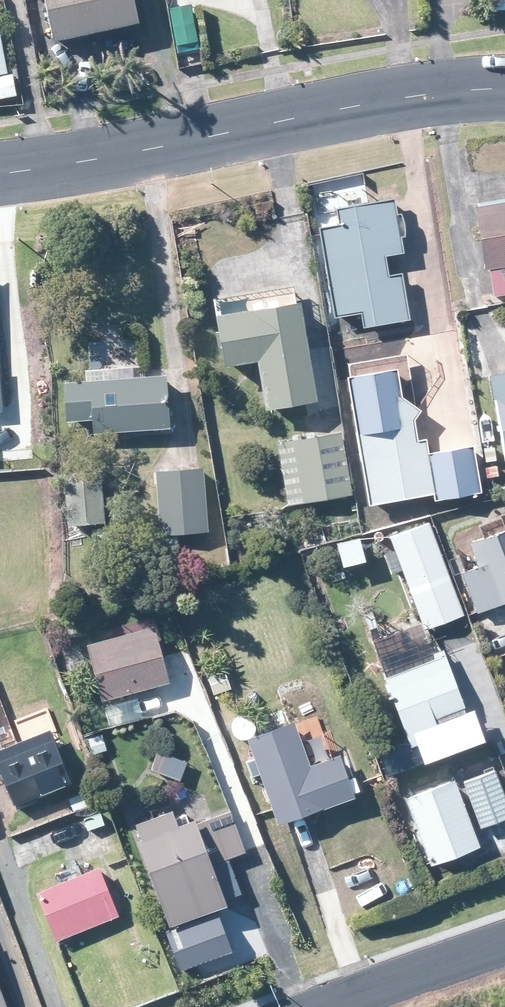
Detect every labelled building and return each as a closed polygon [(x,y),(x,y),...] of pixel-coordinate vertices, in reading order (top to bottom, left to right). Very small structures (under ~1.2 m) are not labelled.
[(138,22),(133,0),(44,0),(53,40),(119,26),(138,22)] [(181,58),(199,55),(191,4),(173,7),(170,8),(176,45),(179,45),(181,58)] [(328,279),(387,269),(385,255),(403,252),(400,237),(404,236),(401,214),(397,214),(394,199),(369,203),(335,209),(338,224),(319,228),(328,279)] [(474,206),(484,268),(489,267),(494,295),(504,293),(504,201),(474,206)] [(387,269),(328,279),(334,317),(360,312),(363,327),(409,319),(401,273),(388,275),(387,269)] [(299,301),(214,315),(223,365),(257,360),(265,408),(316,399),(299,301)] [(427,453),(425,438),(416,440),(412,419),(419,409),(399,396),(395,368),(346,377),(368,504),(433,493),(434,500),(480,492),(472,445),(434,452),(427,453)] [(489,374),(504,464),(504,372),(489,374)] [(95,433),(168,428),(164,374),(86,380),(64,381),(66,421),(94,419),(95,433)] [(403,390),(408,390),(411,386),(411,382),(408,379),(403,379),(400,382),(400,387),(403,390)] [(299,487),(289,489),(284,490),(286,504),(351,493),(341,432),(315,436),(291,440),(293,455),(299,487)] [(156,471),(158,534),(210,532),(207,469),(156,471)] [(104,520),(100,476),(63,479),(66,524),(104,520)] [(464,612),(428,521),(388,537),(424,628),(464,612)] [(504,529),(485,536),(478,539),(469,543),(479,566),(472,569),(464,572),(461,573),(477,613),(504,602),(504,529)] [(354,646),(346,625),(337,629),(345,649),(354,646)] [(88,643),(103,700),(170,683),(155,626),(88,643)] [(201,653),(213,649),(210,640),(198,644),(201,653)] [(80,646),(65,651),(73,674),(88,668),(80,646)] [(411,746),(440,735),(434,718),(463,707),(441,650),(382,672),(411,746)] [(221,690),(234,688),(232,674),(229,674),(219,676),(221,690)] [(353,795),(352,793),(339,756),(308,766),(293,722),(278,727),(247,738),(276,822),(287,818),(308,810),(353,795)] [(14,804),(70,782),(63,763),(51,733),(49,729),(3,747),(0,741),(0,769),(14,804)] [(504,818),(504,799),(495,771),(465,782),(481,827),(497,821),(504,818)] [(430,864),(457,854),(478,846),(471,830),(453,780),(406,798),(430,864)] [(196,824),(194,819),(177,825),(171,810),(136,823),(141,839),(137,840),(168,926),(225,904),(224,900),(220,891),(215,877),(211,864),(217,861),(247,850),(233,811),(208,820),(196,824)] [(58,881),(35,891),(55,940),(118,915),(98,865),(81,872),(58,881)] [(215,914),(164,933),(179,973),(230,954),(215,914)]
